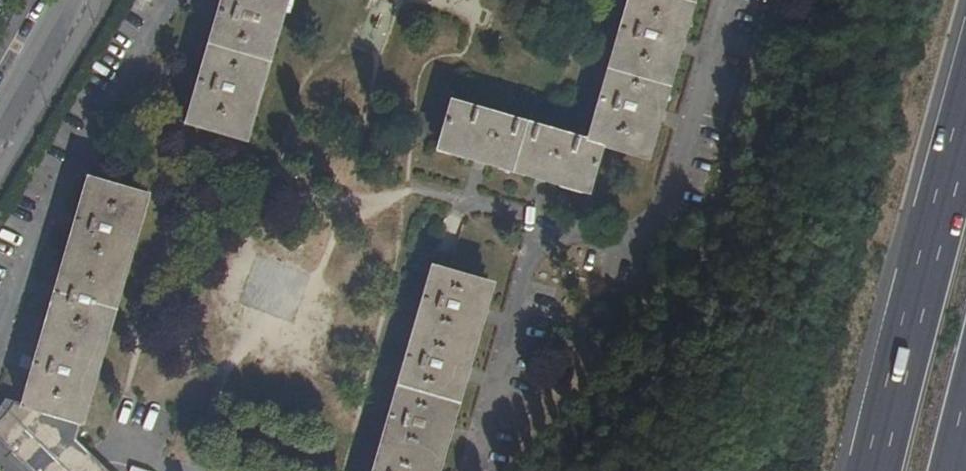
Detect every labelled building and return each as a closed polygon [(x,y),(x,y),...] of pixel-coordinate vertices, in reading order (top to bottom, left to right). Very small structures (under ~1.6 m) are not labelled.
[(285,0),(219,0),(185,119),(245,137),(285,0)] [(588,139),(451,98),(437,147),(587,191),(602,143),(648,156),(693,0),(627,0),(588,139)] [(146,188),(87,173),(50,294),(20,400),(0,421),(0,430),(41,470),(117,470),(108,463),(75,430),(146,188)] [(450,419),(492,279),(430,263),(371,470),(436,470),(450,419)]
